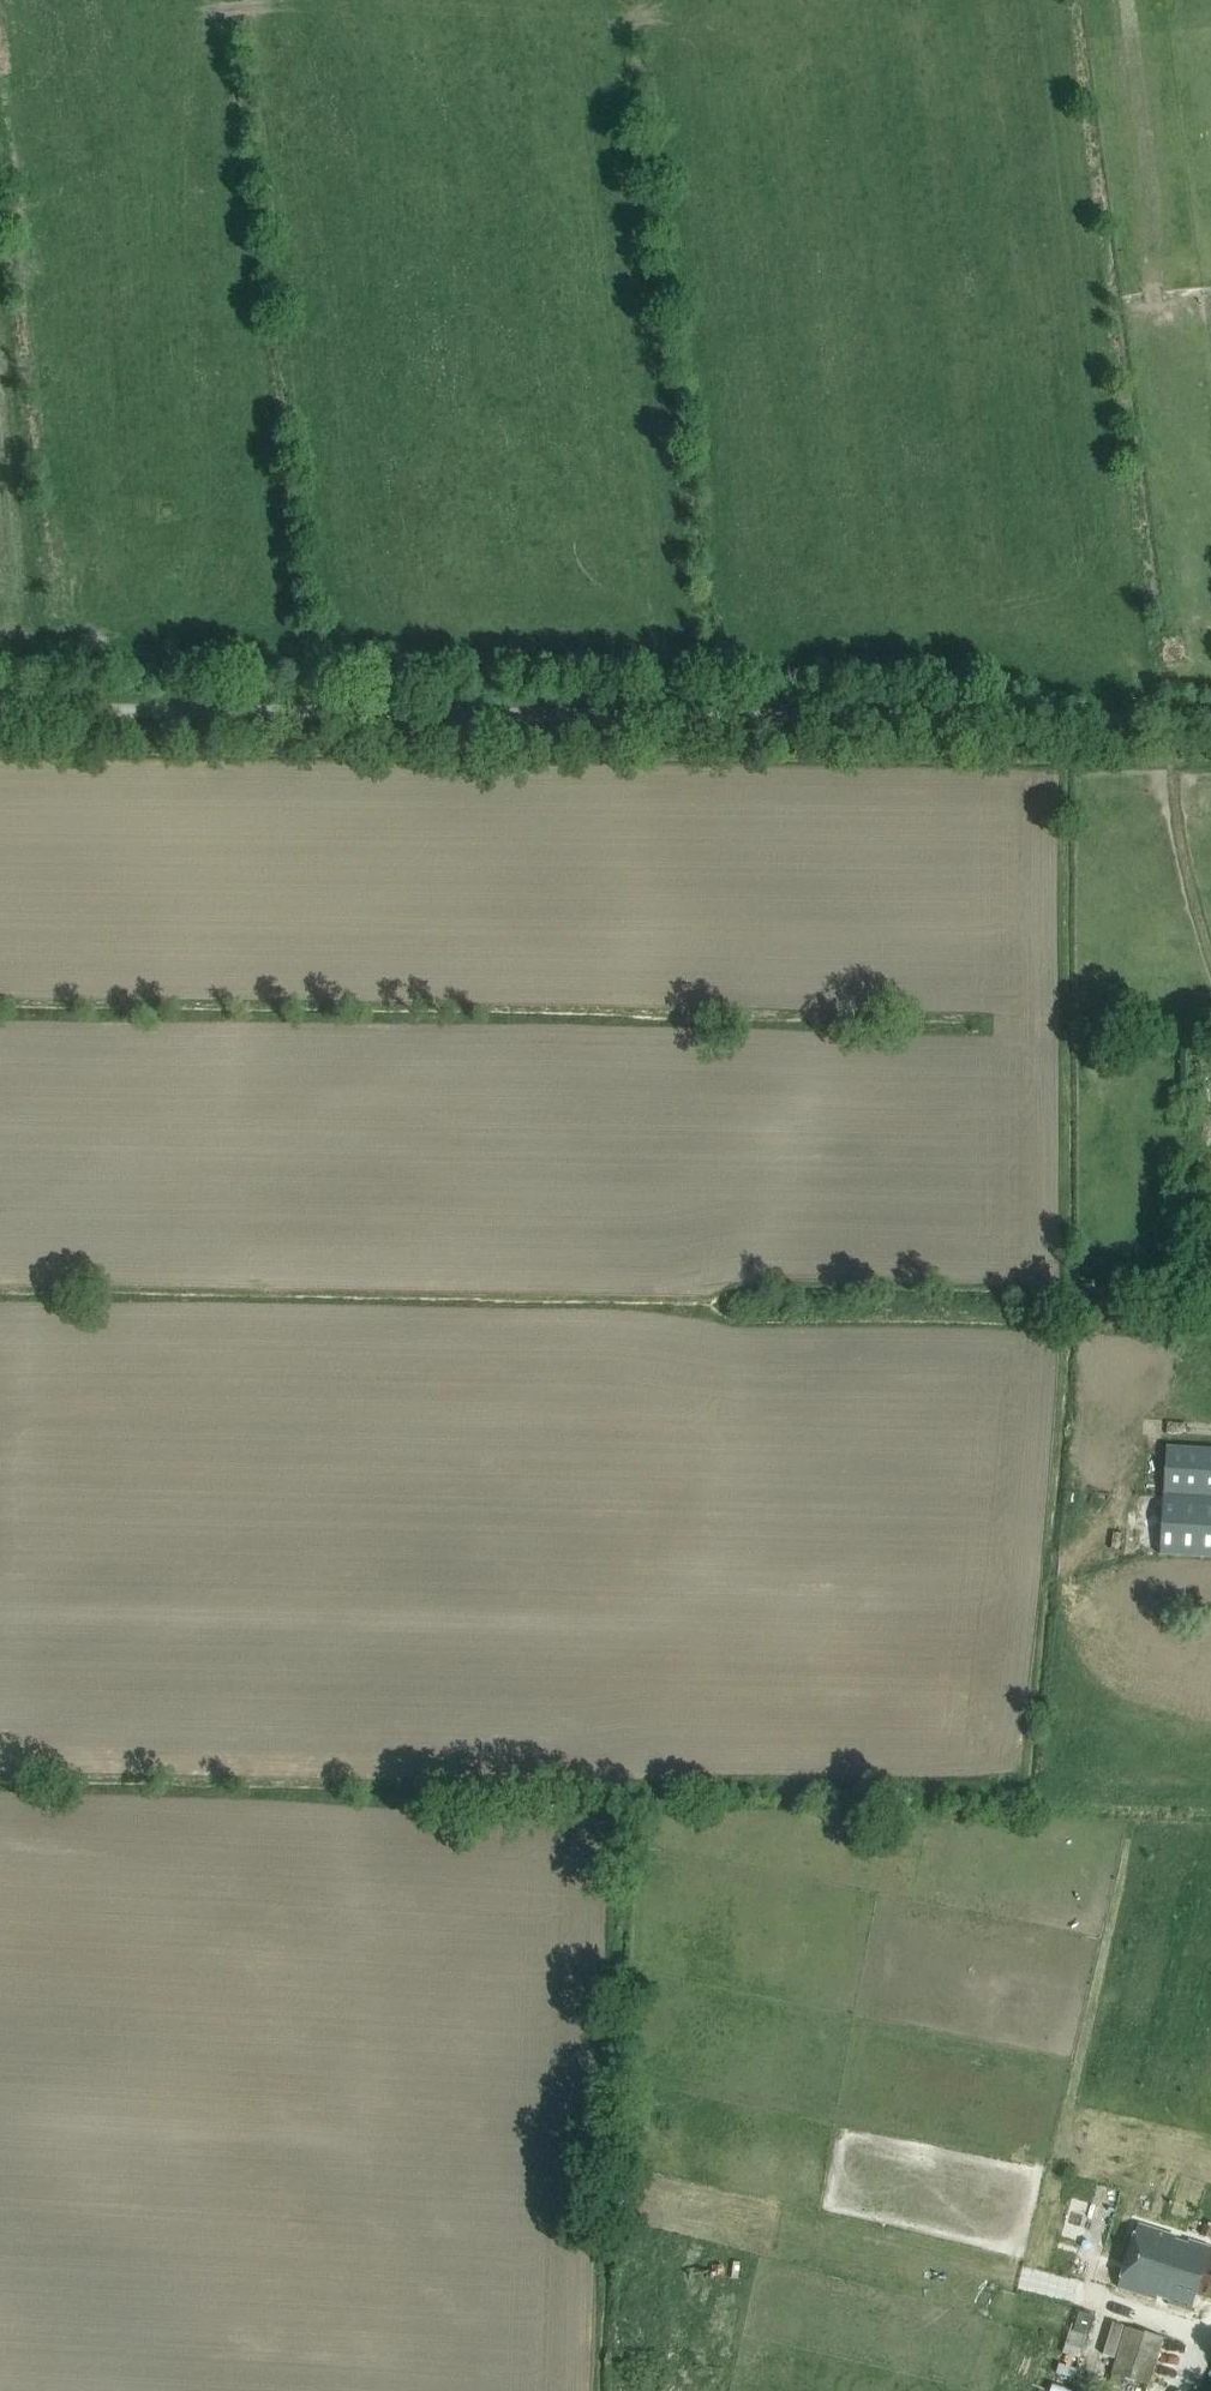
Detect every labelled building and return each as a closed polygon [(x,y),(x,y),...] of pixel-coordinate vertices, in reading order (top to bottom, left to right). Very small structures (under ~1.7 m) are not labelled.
[(1166,1447),(1159,1555),(1210,1558),(1210,1450),(1166,1447)] [(1202,2221),(1197,2234),(1210,2238),(1210,2234),(1210,2224),(1202,2221)] [(1133,2225),(1112,2291),(1188,2316),(1194,2295),(1210,2301),(1210,2250),(1133,2225)] [(1087,2335),(1093,2315),(1079,2311),(1073,2331),(1087,2335)] [(1164,2339),(1125,2327),(1111,2375),(1150,2386),(1164,2339)]
